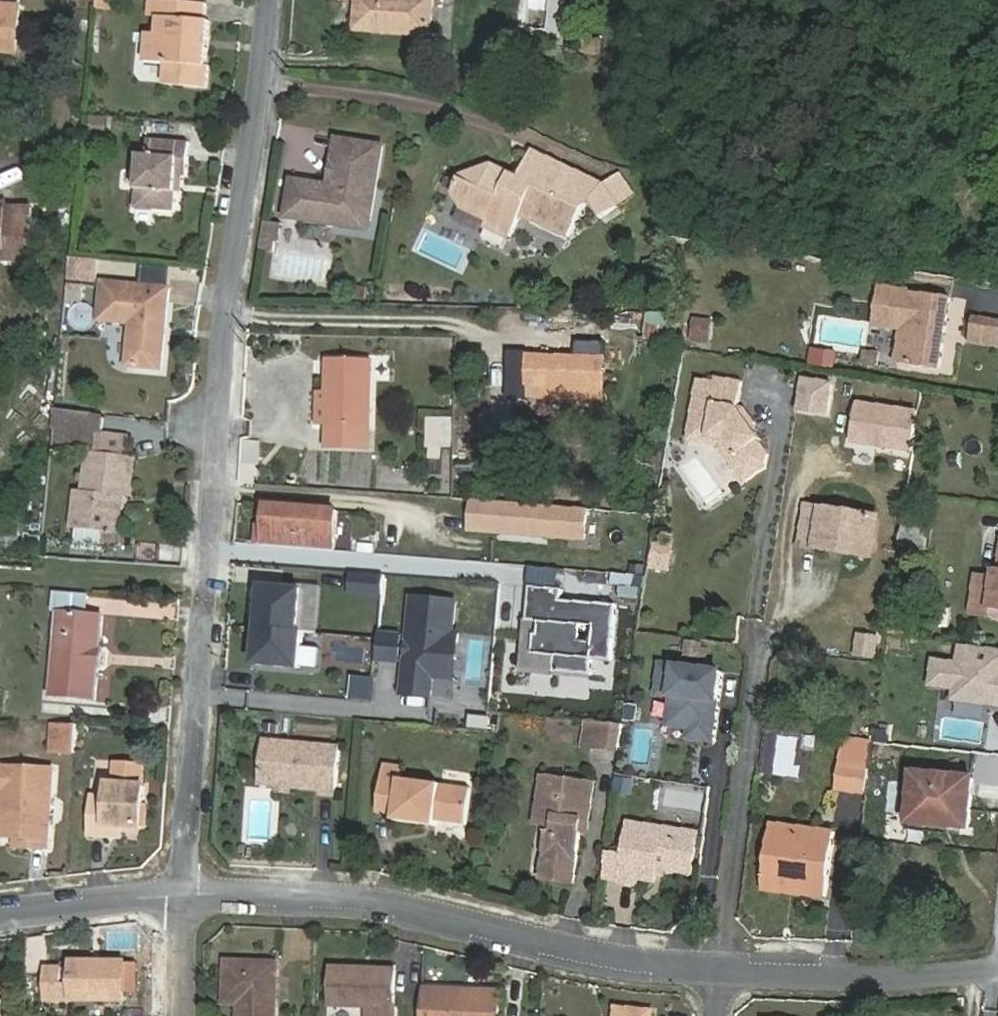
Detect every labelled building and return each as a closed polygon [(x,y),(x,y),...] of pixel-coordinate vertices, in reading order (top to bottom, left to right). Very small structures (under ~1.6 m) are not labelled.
[(206,3),(166,0),(162,0),(159,34),(149,33),(147,61),(167,62),(166,85),(205,88),(207,66),(205,66),(209,21),(205,20),(206,3)] [(356,30),(432,36),(434,0),(358,0),(356,30)] [(0,6),(0,52),(16,53),(21,8),(0,6)] [(383,145),(337,138),(329,184),(293,179),(287,215),(333,223),(335,214),(371,219),(383,145)] [(191,142),(149,139),(147,156),(140,155),(136,209),(177,212),(179,185),(187,186),(187,177),(189,177),(191,142)] [(489,219),(486,226),(512,238),(522,215),(570,237),(583,209),(591,204),(601,218),(619,207),(603,183),(533,151),(520,178),(493,166),(463,176),(455,191),(465,208),(489,219)] [(0,207),(0,251),(7,251),(7,260),(35,260),(34,207),(0,207)] [(371,219),(335,214),(333,223),(370,228),(371,219)] [(99,259),(71,256),(68,287),(82,289),(83,279),(97,280),(99,259)] [(128,366),(163,370),(170,288),(104,283),(100,320),(131,324),(128,366)] [(898,363),(943,370),(953,297),(879,285),(874,325),(901,330),(898,363)] [(692,339),(711,341),(713,320),(693,318),(692,339)] [(862,326),(822,321),(818,344),(860,348),(862,326)] [(645,339),(670,340),(672,324),(647,322),(645,339)] [(605,342),(577,341),(577,356),(547,355),(547,370),(529,370),(529,397),(604,398),(605,342)] [(329,426),(371,427),(372,359),(329,358),(329,391),(329,426)] [(691,433),(730,440),(739,452),(737,467),(749,481),(770,465),(771,454),(761,439),(763,438),(740,407),(744,381),(717,377),(716,382),(700,379),(691,433)] [(836,383),(801,377),(795,412),(831,418),(836,383)] [(329,426),(329,391),(317,391),(316,425),(329,426)] [(919,409),(857,399),(850,446),(912,456),(919,409)] [(89,433),(91,414),(55,410),(53,429),(89,433)] [(455,417),(428,417),(427,448),(455,448),(455,417)] [(371,427),(329,426),(329,447),(371,448),(371,427)] [(74,490),(70,527),(122,534),(130,457),(128,456),(130,435),(98,430),(96,452),(86,451),(82,491),(74,490)] [(587,508),(470,498),(467,532),(584,542),(587,508)] [(265,545),(335,550),(337,510),(268,506),(265,545)] [(821,519),(805,517),(801,546),(839,552),(839,547),(871,551),(876,516),(823,508),(821,519)] [(931,529),(905,525),(902,545),(929,549),(931,529)] [(181,545),(139,543),(138,563),(180,566),(181,545)] [(673,546),(657,543),(653,566),(669,568),(673,546)] [(644,584),(645,571),(620,570),(619,582),(644,584)] [(384,574),(353,572),(352,592),(383,594),(384,574)] [(996,572),(995,577),(976,575),(972,612),(991,614),(992,607),(997,608),(997,572),(996,572)] [(531,584),(528,618),(539,619),(538,632),(535,632),(534,651),(556,653),(555,669),(592,672),(593,656),(613,657),(617,602),(561,598),(562,587),(531,584)] [(262,586),(259,628),(300,631),(303,590),(262,586)] [(413,596),(404,692),(432,694),(434,675),(442,676),(444,654),(457,655),(459,632),(453,631),(456,600),(413,596)] [(104,617),(60,612),(53,697),(98,700),(104,617)] [(539,619),(528,618),(525,667),(555,669),(556,653),(534,651),(535,632),(538,632),(539,619)] [(301,668),(304,631),(300,631),(259,628),(256,664),(301,668)] [(401,633),(379,631),(377,658),(399,660),(401,633)] [(685,641),(683,659),(700,660),(702,642),(685,641)] [(958,645),(956,663),(934,661),(932,687),(952,689),(951,701),(997,706),(997,649),(958,645)] [(444,654),(442,676),(455,677),(457,655),(444,654)] [(691,736),(714,739),(723,671),(663,664),(659,693),(674,695),(670,724),(692,727),(691,736)] [(374,677),(354,676),(352,698),(372,700),(374,677)] [(622,723),(586,719),(584,745),(618,748),(622,723)] [(53,751),(76,753),(78,726),(55,723),(53,751)] [(843,739),(840,763),(870,767),(873,742),(843,739)] [(342,748),(263,741),(260,785),(320,790),(320,795),(337,795),(342,748)] [(403,765),(385,763),(378,814),(395,816),(394,820),(436,827),(437,822),(468,826),(472,790),(401,779),(403,765)] [(837,788),(867,793),(870,767),(840,763),(837,788)] [(115,785),(144,786),(145,766),(116,765),(115,785)] [(0,767),(0,793),(4,793),(3,835),(32,837),(31,848),(49,849),(54,770),(0,767)] [(974,778),(914,773),(911,823),(971,829),(974,778)] [(576,862),(581,822),(589,823),(593,784),(543,777),(536,823),(556,825),(555,833),(549,833),(547,858),(576,862)] [(94,799),(92,835),(108,836),(108,827),(144,829),(146,786),(144,786),(115,785),(111,784),(110,800),(94,799)] [(638,878),(654,880),(655,868),(693,873),(698,833),(630,823),(625,855),(622,880),(621,882),(637,885),(638,878)] [(763,890),(827,898),(835,834),(771,826),(763,890)] [(622,880),(625,855),(609,853),(605,878),(622,880)] [(240,998),(239,1015),(276,1015),(278,963),(227,962),(226,997),(240,998)] [(72,969),(46,969),(46,1002),(125,1003),(125,995),(137,995),(137,964),(72,964),(72,969)] [(377,1008),(377,1015),(396,1015),(397,1008),(394,1008),(395,977),(365,977),(365,969),(334,969),(333,1006),(377,1008)] [(422,1015),(502,1015),(503,991),(423,988),(422,1015)]
